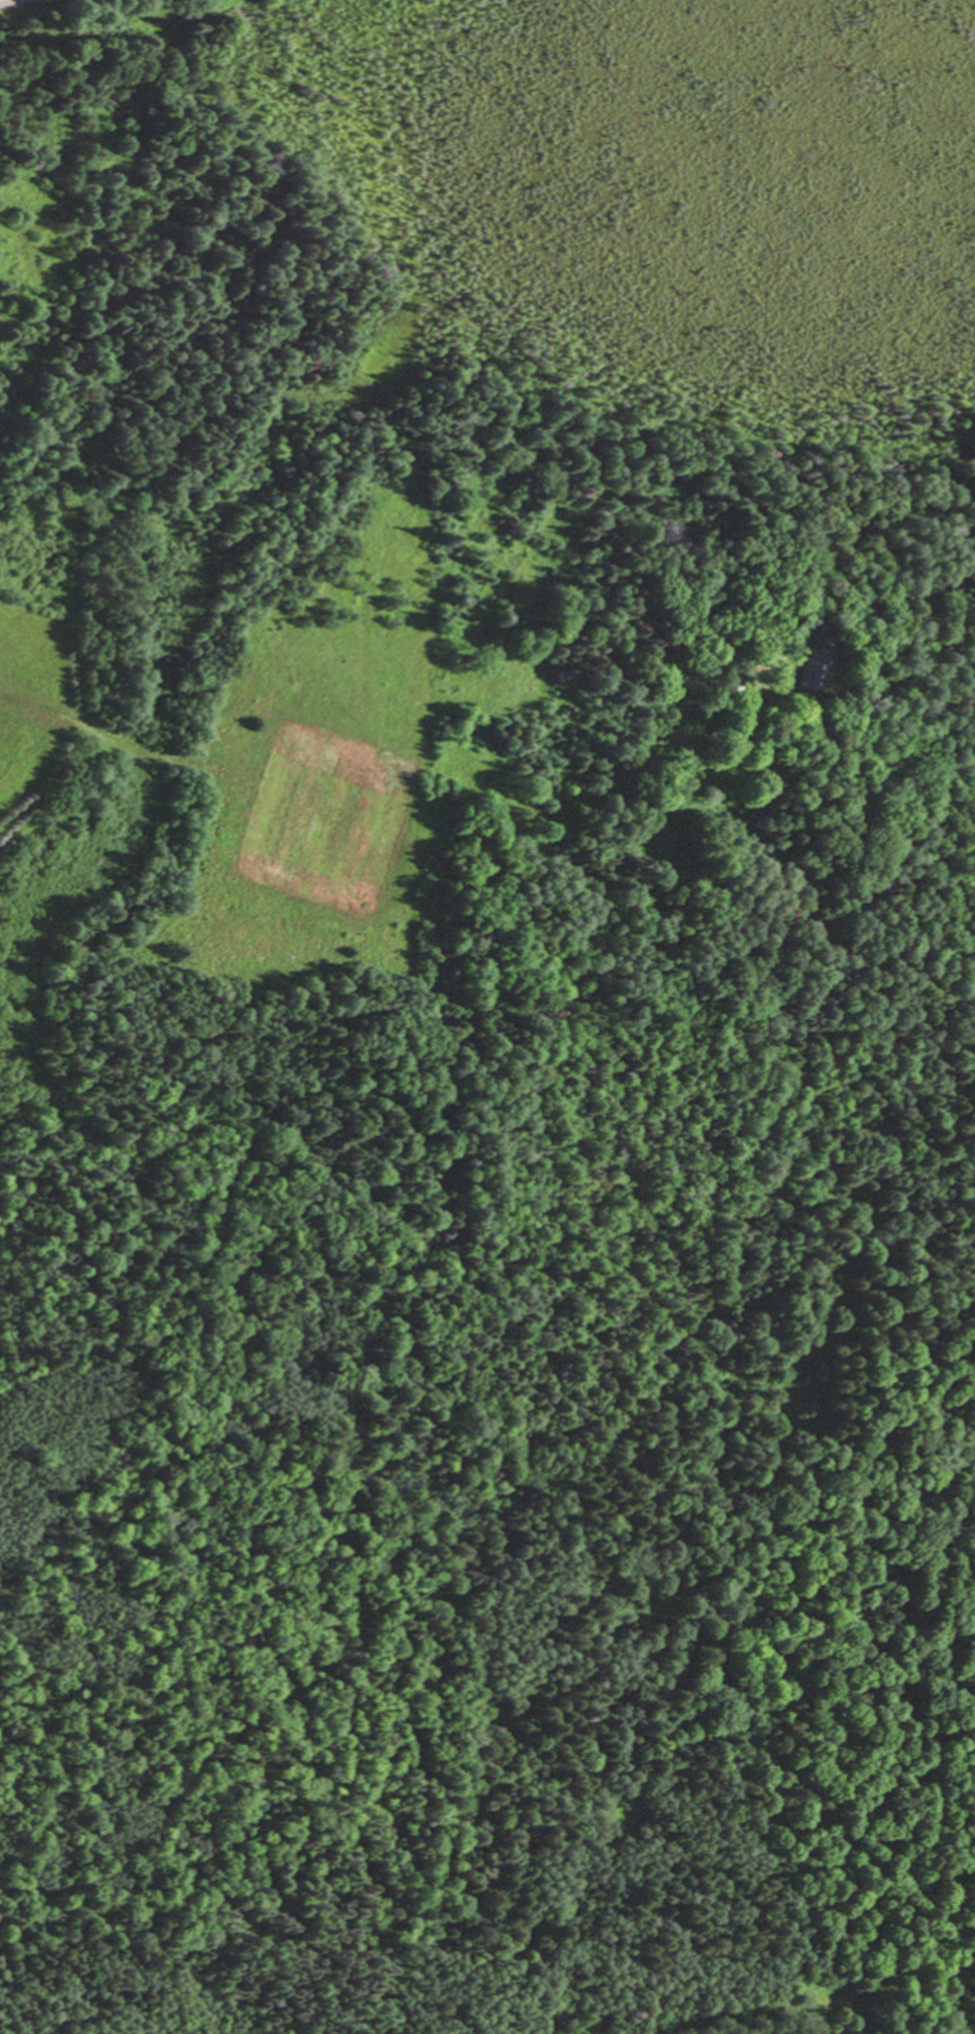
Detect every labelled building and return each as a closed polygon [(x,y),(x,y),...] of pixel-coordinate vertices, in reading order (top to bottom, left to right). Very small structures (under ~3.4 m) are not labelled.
[(808,685),(835,691),(843,652),(816,647),(808,685)]
